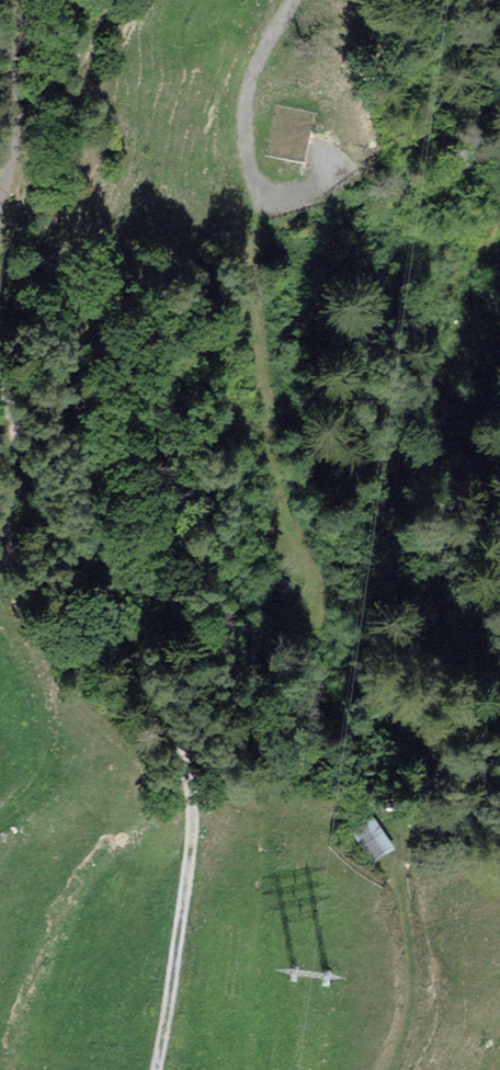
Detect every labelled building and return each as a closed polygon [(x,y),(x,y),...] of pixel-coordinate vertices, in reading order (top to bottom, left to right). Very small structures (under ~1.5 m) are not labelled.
[(312,119),(274,110),(262,163),(301,171),(312,119)]
